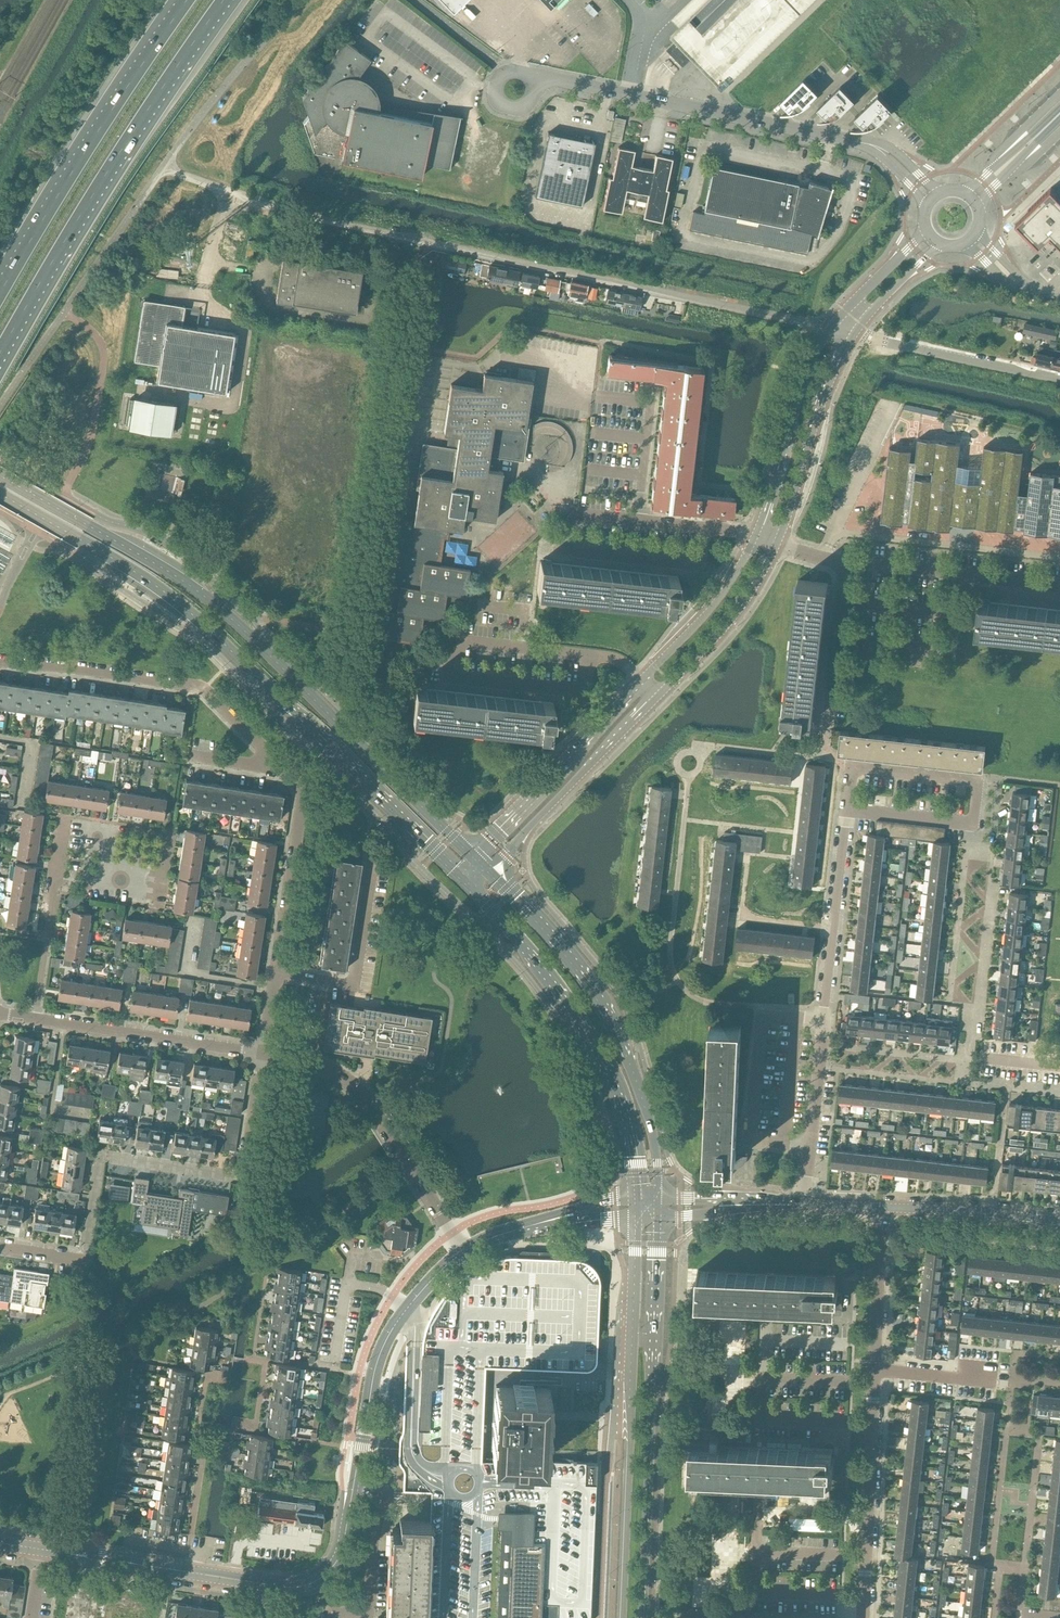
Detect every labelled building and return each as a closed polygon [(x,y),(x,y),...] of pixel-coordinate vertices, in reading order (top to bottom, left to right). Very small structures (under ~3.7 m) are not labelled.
[(446,5),(449,8),(450,8),(454,12),(466,0),(442,0),(446,5)] [(814,0),(709,0),(672,36),(676,40),(667,49),(676,58),(683,66),(693,57),(723,88),(814,0)] [(461,115),(380,104),(380,101),(379,98),(378,95),(377,92),(375,89),(373,86),(371,84),(369,82),(366,80),(364,78),(361,77),(358,76),(371,59),(345,40),(302,97),(309,115),(304,121),(305,122),(306,120),(309,122),(310,121),(315,134),(326,120),(328,122),(330,125),(332,127),(335,129),(338,130),(340,132),(344,133),(345,133),(346,130),(349,130),(342,160),(422,176),(424,163),(450,168),(460,116),(461,116),(461,115)] [(781,101),(786,106),(790,110),(791,113),(790,113),(791,114),(793,113),(797,112),(799,111),(802,109),(805,108),(807,106),(809,104),(811,102),(810,101),(818,93),(804,79),(781,101)] [(818,108),(822,113),(827,118),(827,117),(827,120),(827,121),(830,120),(833,119),(836,118),(838,117),(841,115),(844,113),(846,111),(848,109),(847,109),(847,108),(855,100),(841,86),(818,108)] [(893,108),(879,94),(855,116),(864,125),(865,128),(865,129),(867,128),(869,128),(871,127),(873,126),(875,125),(878,124),(881,122),(883,120),(886,117),(885,117),(884,116),(893,108)] [(635,116),(629,114),(625,130),(632,132),(635,116)] [(635,116),(632,132),(638,133),(642,118),(635,116)] [(559,135),(546,198),(592,207),(605,145),(592,142),(559,135)] [(612,177),(609,177),(603,209),(618,212),(619,212),(622,197),(649,202),(645,217),(647,218),(662,221),(668,189),(666,188),(672,158),(656,154),(655,155),(656,155),(653,170),(639,167),(639,168),(631,166),(634,151),(635,151),(635,150),(618,147),(612,177)] [(713,166),(704,213),(693,211),(689,229),(807,254),(812,232),(817,234),(816,235),(817,236),(832,185),(831,185),(830,188),(809,181),(808,186),(713,166)] [(1051,187),(1028,210),(1016,221),(1017,222),(1023,228),(1039,245),(1051,233),(1059,243),(1059,196),(1051,187)] [(255,241),(248,240),(245,259),(252,260),(253,251),(254,251),(254,249),(255,241)] [(362,268),(298,258),(298,259),(282,256),(276,300),(295,303),(295,301),(355,310),(362,268)] [(519,271),(482,263),(479,275),(516,283),(519,271)] [(542,276),(539,276),(539,275),(522,272),(520,283),(536,287),(537,283),(540,283),(542,276)] [(551,289),(553,278),(547,277),(545,288),(551,289)] [(553,278),(551,289),(557,291),(558,286),(564,287),(565,282),(559,280),(560,279),(553,278)] [(567,280),(567,281),(566,281),(565,282),(564,287),(568,288),(567,293),(575,294),(574,299),(583,301),(584,296),(587,285),(570,281),(567,280)] [(597,287),(590,286),(587,297),(594,299),(597,287)] [(622,304),(624,293),(608,290),(605,301),(622,304)] [(621,310),(621,311),(637,315),(638,308),(639,308),(641,297),(624,293),(622,304),(621,310)] [(159,364),(156,382),(226,393),(235,333),(197,327),(197,329),(182,326),(185,306),(144,300),(134,360),(159,364)] [(671,314),(670,321),(678,322),(679,316),(671,314)] [(380,336),(382,327),(371,326),(370,334),(380,336)] [(1032,363),(1032,364),(1050,368),(1055,350),(1039,346),(1036,358),(1033,357),(1032,363)] [(1050,368),(1059,371),(1059,351),(1055,350),(1050,368)] [(733,514),(733,513),(734,498),(687,493),(701,367),(608,357),(606,372),(665,379),(650,504),(733,514)] [(446,527),(462,530),(465,515),(496,520),(503,471),(495,470),(497,457),(520,460),(532,380),(484,373),(481,389),(450,384),(443,433),(451,434),(449,447),(426,444),(413,522),(446,527)] [(169,431),(173,406),(173,404),(135,398),(131,425),(169,431)] [(904,409),(938,417),(939,411),(905,404),(904,409)] [(881,522),(903,525),(903,521),(908,522),(908,525),(950,530),(951,524),(975,526),(975,527),(1014,531),(1014,528),(1024,529),(1024,532),(1059,536),(1059,476),(1031,472),(1028,494),(1018,493),(1023,451),(984,446),(982,467),(958,464),(960,443),(918,438),(915,461),(910,460),(912,450),(889,447),(881,522)] [(465,604),(470,569),(440,565),(446,527),(413,522),(398,520),(388,584),(381,583),(373,636),(399,640),(398,648),(418,651),(420,638),(422,624),(427,625),(441,627),(445,601),(465,604)] [(678,582),(678,576),(541,561),(537,591),(567,595),(675,606),(676,600),(688,602),(688,603),(689,603),(691,585),(690,585),(690,586),(677,584),(677,582),(678,582)] [(782,717),(782,725),(812,729),(813,721),(813,719),(814,711),(814,710),(818,672),(825,611),(828,584),(828,583),(818,582),(809,581),(798,579),(782,717)] [(976,630),(1059,640),(1059,609),(979,600),(976,630)] [(321,620),(325,621),(326,618),(325,618),(326,615),(316,613),(315,617),(315,619),(318,620),(321,620)] [(959,628),(970,629),(971,616),(961,615),(959,628)] [(1,681),(0,687),(0,706),(7,707),(11,683),(1,681)] [(7,707),(17,709),(20,684),(11,683),(7,707)] [(17,709),(26,710),(30,686),(20,684),(17,709)] [(26,710),(36,712),(40,687),(30,686),(26,710)] [(36,712),(46,713),(49,689),(40,687),(36,712)] [(554,703),(416,687),(412,717),(550,733),(551,727),(563,728),(563,729),(564,729),(567,712),(565,711),(565,713),(553,711),(553,709),(554,703)] [(55,714),(65,716),(69,688),(68,692),(59,690),(55,714)] [(79,690),(69,688),(65,716),(66,716),(66,713),(75,714),(79,690)] [(46,713),(55,714),(59,690),(49,689),(46,713)] [(75,714),(84,716),(88,691),(79,690),(75,714)] [(84,716),(94,717),(98,693),(88,691),(84,716)] [(94,717),(104,719),(108,695),(98,693),(94,717)] [(104,719),(113,720),(117,696),(108,695),(104,719)] [(113,720),(123,722),(127,698),(117,696),(113,720)] [(123,722),(133,724),(137,699),(127,698),(123,722)] [(133,724),(142,725),(146,701),(137,699),(133,724)] [(142,725),(152,727),(156,702),(146,701),(142,725)] [(166,704),(156,702),(152,727),(161,728),(161,730),(166,704)] [(161,730),(171,732),(175,707),(166,706),(166,704),(161,730)] [(175,707),(171,732),(181,733),(185,709),(175,707)] [(833,729),(831,740),(839,741),(841,730),(833,729)] [(874,756),(877,734),(841,730),(839,741),(838,752),(874,756)] [(911,760),(913,738),(877,734),(874,756),(911,760)] [(913,738),(911,760),(947,765),(949,742),(913,738)] [(40,742),(39,750),(52,752),(53,744),(40,742)] [(949,742),(947,765),(983,769),(986,746),(949,742)] [(22,750),(7,747),(6,754),(21,756),(22,750)] [(39,750),(38,756),(51,758),(52,752),(39,750)] [(791,782),(793,762),(792,762),(792,765),(716,756),(716,753),(713,773),(791,782)] [(38,756),(37,762),(50,764),(51,758),(38,756)] [(37,762),(36,769),(49,771),(50,764),(37,762)] [(812,886),(820,817),(826,766),(806,764),(809,765),(795,883),(793,883),(793,884),(812,886)] [(36,769),(35,775),(48,777),(49,771),(36,769)] [(35,775),(34,781),(47,783),(48,780),(48,777),(35,775)] [(192,805),(196,781),(186,779),(182,804),(192,805)] [(63,783),(48,780),(47,783),(47,790),(46,796),(45,799),(60,801),(63,783)] [(34,781),(33,787),(47,790),(47,783),(34,781)] [(192,805),(202,807),(206,782),(196,781),(192,805)] [(202,807),(212,808),(216,784),(206,782),(202,807)] [(79,785),(63,783),(60,801),(75,804),(79,785)] [(212,808),(221,810),(225,785),(216,784),(212,808)] [(75,804),(91,806),(94,787),(79,785),(75,804)] [(235,787),(225,785),(221,810),(231,811),(235,787)] [(657,907),(654,906),(668,788),(670,788),(670,787),(651,785),(637,905),(657,907)] [(1013,791),(1011,805),(1029,807),(1032,787),(1016,785),(1015,791),(1013,791)] [(33,787),(32,794),(46,796),(47,790),(33,787)] [(94,787),(91,806),(106,808),(109,790),(94,787)] [(231,811),(241,813),(245,788),(235,787),(231,811)] [(241,813),(250,814),(254,790),(245,788),(241,813)] [(250,814),(260,816),(264,791),(254,790),(250,814)] [(260,816),(270,817),(274,793),(264,791),(260,816)] [(133,813),(136,794),(120,792),(118,810),(133,813)] [(274,793),(270,817),(280,819),(284,794),(274,793)] [(151,796),(136,794),(133,813),(148,815),(151,796)] [(148,815),(163,817),(166,799),(151,796),(148,815)] [(1011,805),(1010,818),(1028,820),(1029,807),(1011,805)] [(40,829),(42,817),(43,813),(24,810),(22,826),(40,829)] [(1010,818),(1008,830),(1026,832),(1028,820),(1010,818)] [(38,844),(40,829),(22,826),(19,841),(38,844)] [(184,845),(203,848),(205,833),(186,830),(184,845)] [(1025,845),(1026,832),(1008,830),(1007,843),(1025,845)] [(762,836),(725,832),(724,840),(734,842),(742,843),(741,850),(760,852),(762,836)] [(883,849),(885,835),(881,835),(875,834),(868,833),(867,847),(883,849)] [(720,960),(734,842),(724,840),(717,839),(703,959),(723,961),(720,960)] [(38,844),(19,841),(17,856),(36,859),(38,844)] [(255,856),(274,859),(276,844),(257,841),(255,856)] [(934,841),(933,855),(949,856),(951,843),(944,842),(938,841),(934,841)] [(1007,843),(1005,856),(1023,858),(1029,858),(1030,846),(1025,845),(1007,843)] [(200,863),(203,848),(184,845),(182,860),(200,863)] [(882,862),(883,849),(867,847),(865,860),(882,862)] [(933,855),(931,867),(948,869),(949,856),(933,855)] [(271,874),(274,859),(255,856),(253,871),(271,874)] [(1005,856),(1004,869),(1022,871),(1023,858),(1005,856)] [(360,872),(362,861),(338,857),(336,868),(360,872)] [(200,863),(182,860),(179,876),(198,878),(200,863)] [(881,875),(882,862),(865,860),(864,873),(881,875)] [(13,878),(32,882),(35,866),(16,863),(13,878)] [(931,867),(930,880),(946,882),(948,869),(931,867)] [(359,882),(360,872),(336,868),(334,877),(359,882)] [(1022,871),(1004,869),(1002,883),(1020,885),(1022,871)] [(269,889),(271,874),(253,871),(250,886),(269,889)] [(879,887),(881,875),(864,873),(863,885),(879,887)] [(357,891),(359,882),(334,877),(333,887),(357,891)] [(13,878),(11,893),(30,896),(32,882),(13,878)] [(176,894),(195,897),(197,882),(179,879),(176,894)] [(930,880),(928,893),(945,895),(946,882),(930,880)] [(863,885),(861,899),(878,900),(879,887),(863,885)] [(269,889),(250,886),(248,901),(267,904),(269,889)] [(356,901),(357,891),(333,887),(331,897),(356,901)] [(1008,906),(1026,908),(1028,894),(1010,892),(1008,906)] [(28,911),(30,896),(11,893),(9,908),(28,911)] [(928,893),(927,906),(943,908),(945,895),(928,893)] [(195,897),(176,894),(174,910),(193,912),(195,897)] [(220,902),(235,905),(236,898),(221,896),(220,902)] [(354,910),(356,901),(331,897),(330,906),(354,910)] [(876,914),(878,900),(861,899),(860,911),(876,914)] [(220,902),(219,909),(234,911),(235,905),(220,902)] [(353,920),(354,910),(330,906),(329,916),(353,920)] [(927,906),(925,919),(942,920),(943,908),(927,906)] [(1008,906),(1007,919),(1025,921),(1026,908),(1008,906)] [(28,911),(9,908),(6,924),(25,927),(28,911)] [(70,925),(88,929),(91,913),(72,910),(70,925)] [(1043,910),(1042,923),(1050,924),(1051,911),(1043,910)] [(875,926),(876,914),(860,911),(858,924),(875,926)] [(244,928),(262,931),(265,915),(246,912),(244,928)] [(351,930),(353,920),(329,916),(327,926),(351,930)] [(204,924),(216,926),(218,919),(205,917),(204,924)] [(138,940),(141,921),(126,918),(123,937),(138,940)] [(925,919),(924,931),(940,933),(942,920),(925,919)] [(1007,919),(1006,932),(1024,934),(1025,921),(1007,919)] [(156,923),(141,921),(138,940),(153,942),(156,923)] [(153,942),(169,944),(169,940),(170,934),(171,928),(171,926),(156,923),(153,942)] [(216,926),(204,924),(203,930),(220,933),(220,932),(216,931),(216,926)] [(873,939),(875,926),(858,924),(857,937),(873,939)] [(86,943),(88,929),(70,925),(67,940),(86,943)] [(350,939),(351,930),(327,926),(326,935),(350,939)] [(171,928),(170,934),(183,937),(184,930),(171,928)] [(260,946),(262,931),(244,928),(241,943),(260,946)] [(738,928),(736,947),(813,956),(815,937),(814,939),(738,931),(738,928)] [(202,936),(219,939),(220,933),(203,930),(202,936)] [(924,931),(922,944),(939,946),(940,933),(924,931)] [(1006,932),(1004,944),(1022,946),(1024,934),(1006,932)] [(182,943),(183,937),(170,934),(169,940),(182,943)] [(348,949),(350,939),(326,935),(324,945),(348,949)] [(201,942),(219,945),(219,939),(202,936),(201,942)] [(872,952),(873,939),(857,937),(855,950),(872,952)] [(86,943),(67,940),(65,956),(83,959),(86,943)] [(122,941),(116,940),(115,948),(120,949),(121,947),(125,948),(126,944),(121,943),(122,941)] [(181,949),(182,943),(169,940),(169,944),(168,947),(181,949)] [(200,949),(212,951),(213,947),(218,948),(219,945),(201,942),(200,949)] [(258,961),(260,946),(241,943),(239,958),(258,961)] [(922,944),(921,957),(938,959),(939,946),(922,944)] [(1004,944),(1003,957),(1021,959),(1022,946),(1004,944)] [(347,958),(348,949),(324,945),(323,955),(347,958)] [(180,955),(181,949),(168,947),(167,953),(180,955)] [(199,955),(211,957),(212,951),(200,949),(199,955)] [(870,964),(872,952),(855,950),(854,962),(870,964)] [(179,961),(180,955),(167,953),(166,959),(179,961)] [(198,961),(216,964),(216,962),(211,962),(211,957),(199,955),(198,961)] [(345,969),(347,958),(323,955),(321,965),(345,969)] [(936,972),(938,959),(921,957),(920,970),(936,972)] [(1003,957),(1001,970),(1019,972),(1021,959),(1003,957)] [(258,961),(239,958),(237,973),(255,976),(258,961)] [(178,968),(179,961),(166,959),(165,965),(178,968)] [(216,964),(198,961),(197,967),(209,970),(215,970),(216,964)] [(869,978),(870,964),(854,962),(852,976),(869,978)] [(131,966),(125,965),(122,981),(128,982),(131,966)] [(178,968),(165,965),(165,966),(156,965),(156,970),(164,972),(177,974),(178,968)] [(131,966),(128,982),(135,983),(137,967),(131,966)] [(935,985),(936,972),(920,970),(918,983),(935,985)] [(1018,985),(1019,972),(1001,970),(1000,983),(1018,985)] [(869,978),(852,976),(851,990),(867,992),(869,978)] [(185,994),(187,979),(181,978),(178,993),(185,994)] [(73,1000),(76,981),(61,979),(58,997),(73,1000)] [(187,979),(185,994),(191,995),(194,980),(187,979)] [(91,984),(76,981),(73,1000),(88,1002),(91,984)] [(935,985),(918,983),(917,997),(933,999),(935,985)] [(1000,983),(998,995),(1016,998),(1018,985),(1000,983)] [(106,986),(91,984),(88,1002),(103,1005),(106,986)] [(106,986),(103,1005),(119,1007),(122,988),(106,986)] [(253,989),(238,987),(237,993),(252,995),(253,989)] [(145,1011),(148,992),(133,990),(130,1009),(145,1011)] [(163,995),(148,992),(145,1011),(160,1013),(163,995)] [(860,1033),(862,1015),(863,1003),(864,995),(846,993),(845,1003),(851,1004),(851,1002),(859,1003),(858,1010),(856,1009),(855,1015),(848,1014),(847,1022),(843,1021),(842,1030),(846,1031),(846,1032),(860,1033)] [(163,995),(160,1013),(176,1016),(179,997),(163,995)] [(1015,1011),(1016,998),(998,995),(997,1009),(1015,1011)] [(202,1020),(205,1001),(190,999),(187,1018),(202,1020)] [(220,1004),(205,1001),(202,1020),(217,1022),(220,1004)] [(942,1004),(928,1002),(928,1010),(934,1010),(934,1011),(941,1011),(942,1004)] [(325,1036),(323,1048),(358,1053),(375,1056),(375,1054),(425,1062),(431,1020),(432,1017),(431,1017),(419,1015),(380,1009),(364,1006),(363,1008),(330,1003),(328,1015),(325,1036)] [(217,1022),(233,1025),(235,1006),(220,1004),(217,1022)] [(235,1006),(233,1025),(248,1027),(250,1008),(235,1006)] [(1013,1024),(1015,1011),(997,1009),(995,1022),(1013,1024)] [(860,1033),(873,1035),(875,1017),(862,1015),(860,1033)] [(873,1035),(885,1036),(887,1018),(875,1017),(873,1035)] [(926,1023),(924,1040),(937,1042),(939,1024),(939,1019),(926,1017),(926,1023)] [(885,1036),(898,1037),(900,1020),(887,1018),(885,1036)] [(705,1159),(713,1159),(719,1159),(719,1160),(719,1162),(722,1162),(727,1162),(727,1164),(728,1165),(729,1165),(730,1166),(731,1166),(732,1167),(733,1167),(735,1167),(736,1167),(737,1167),(738,1166),(740,1166),(741,1165),(742,1164),(743,1164),(743,1155),(744,1155),(744,1154),(740,1154),(740,1144),(736,1144),(738,1095),(741,1021),(711,1020),(710,1049),(706,1148),(705,1159)] [(898,1037),(911,1039),(913,1021),(900,1020),(898,1037)] [(926,1023),(913,1021),(911,1039),(924,1040),(926,1023)] [(1013,1024),(995,1022),(994,1035),(1012,1037),(1013,1024)] [(937,1042),(950,1043),(950,1042),(956,1043),(958,1026),(939,1024),(937,1042)] [(1028,1039),(1036,1040),(1038,1026),(1030,1026),(1028,1039)] [(14,1049),(33,1052),(35,1038),(16,1035),(14,1049)] [(48,1054),(55,1055),(57,1041),(49,1040),(46,1054),(48,1054)] [(80,1064),(83,1045),(69,1043),(66,1062),(80,1064)] [(96,1047),(83,1045),(80,1064),(93,1066),(96,1047)] [(96,1047),(93,1066),(92,1071),(106,1073),(110,1050),(96,1047)] [(31,1065),(33,1052),(14,1049),(12,1062),(31,1065)] [(130,1072),(133,1053),(120,1051),(117,1070),(130,1072)] [(133,1053),(130,1072),(144,1075),(147,1055),(133,1053)] [(55,1055),(48,1054),(47,1062),(54,1064),(55,1055)] [(167,1078),(170,1059),(157,1057),(154,1076),(167,1078)] [(167,1078),(166,1085),(180,1087),(184,1061),(170,1059),(167,1078)] [(31,1065),(12,1062),(10,1076),(29,1079),(31,1065)] [(208,1065),(194,1063),(191,1082),(205,1084),(208,1065)] [(221,1067),(208,1065),(205,1084),(218,1086),(221,1067)] [(235,1069),(221,1067),(218,1086),(232,1088),(231,1092),(244,1094),(246,1081),(233,1079),(235,1069)] [(37,1085),(50,1087),(51,1080),(39,1078),(37,1085)] [(103,1083),(101,1096),(107,1097),(109,1084),(103,1083)] [(853,1084),(840,1083),(838,1100),(851,1101),(853,1084)] [(18,1100),(20,1087),(1,1084),(0,1087),(0,1098),(18,1100)] [(114,1098),(116,1085),(109,1084),(107,1097),(114,1098)] [(851,1101),(865,1103),(867,1086),(853,1084),(851,1101)] [(50,1087),(37,1085),(36,1091),(49,1093),(50,1087)] [(188,1110),(192,1085),(185,1085),(183,1095),(182,1109),(188,1110)] [(865,1103),(878,1104),(879,1087),(867,1086),(865,1103)] [(878,1104),(890,1105),(892,1089),(879,1087),(878,1104)] [(67,1104),(69,1091),(56,1089),(55,1099),(57,1103),(60,1103),(67,1104)] [(138,1102),(142,1103),(145,1103),(147,1090),(140,1089),(138,1102)] [(890,1105),(903,1107),(905,1090),(892,1089),(890,1105)] [(151,1104),(153,1091),(147,1090),(145,1103),(151,1104)] [(903,1107),(916,1108),(918,1092),(905,1090),(903,1107)] [(73,1105),(75,1092),(69,1091),(67,1104),(73,1105)] [(75,1092),(73,1105),(80,1106),(82,1093),(75,1092)] [(243,1100),(244,1094),(231,1092),(230,1098),(232,1098),(243,1100)] [(916,1108),(928,1110),(930,1093),(918,1092),(916,1108)] [(86,1107),(88,1094),(82,1093),(80,1106),(86,1107)] [(928,1110),(941,1111),(943,1095),(930,1093),(928,1110)] [(88,1094),(86,1107),(93,1108),(94,1095),(88,1094)] [(177,1095),(175,1108),(180,1108),(180,1109),(182,1109),(183,1095),(177,1095)] [(941,1111),(954,1113),(956,1096),(943,1095),(941,1111)] [(954,1113),(967,1114),(969,1098),(956,1096),(954,1113)] [(15,1114),(18,1100),(0,1098),(0,1111),(15,1114)] [(243,1100),(232,1098),(230,1112),(241,1113),(243,1100)] [(967,1114),(980,1116),(982,1099),(969,1098),(967,1114)] [(982,1099),(980,1116),(993,1117),(995,1101),(982,1099)] [(129,1100),(127,1113),(133,1114),(135,1101),(129,1100)] [(140,1115),(142,1103),(138,1102),(135,1101),(133,1114),(140,1115)] [(1019,1126),(1019,1125),(1021,1104),(1022,1104),(1022,1103),(1017,1103),(1009,1103),(1007,1124),(1014,1125),(1019,1126)] [(1033,1105),(1022,1104),(1021,1104),(1019,1125),(1019,1126),(1031,1127),(1033,1105)] [(1045,1106),(1033,1105),(1031,1127),(1042,1128),(1045,1106)] [(1056,1108),(1045,1106),(1042,1128),(1054,1129),(1056,1108)] [(167,1107),(165,1119),(172,1120),(174,1108),(167,1107)] [(178,1121),(180,1109),(180,1108),(175,1108),(174,1108),(172,1120),(178,1121)] [(0,1111),(0,1126),(13,1128),(15,1114),(0,1111)] [(226,1122),(239,1124),(240,1118),(227,1116),(226,1122)] [(56,1131),(58,1118),(51,1117),(49,1130),(56,1131)] [(114,1117),(113,1122),(110,1141),(123,1143),(127,1124),(126,1124),(127,1119),(114,1117)] [(58,1118),(56,1131),(62,1132),(64,1119),(58,1118)] [(69,1133),(71,1120),(64,1119),(62,1132),(69,1133)] [(75,1134),(77,1121),(71,1120),(69,1133),(75,1134)] [(110,1141),(113,1122),(99,1120),(96,1139),(110,1141)] [(77,1121),(75,1134),(82,1135),(84,1122),(77,1121)] [(84,1122),(82,1135),(88,1136),(90,1123),(84,1122)] [(239,1124),(226,1122),(225,1129),(238,1131),(239,1124)] [(148,1147),(151,1128),(137,1126),(134,1145),(148,1147)] [(20,1133),(42,1137),(43,1130),(21,1127),(20,1133)] [(151,1128),(148,1147),(162,1149),(165,1130),(151,1128)] [(225,1129),(224,1135),(237,1137),(238,1131),(225,1129)] [(186,1153),(189,1134),(175,1132),(172,1150),(186,1153)] [(42,1137),(20,1133),(19,1140),(41,1143),(42,1137)] [(202,1136),(200,1155),(213,1157),(214,1150),(222,1152),(222,1148),(223,1142),(224,1135),(211,1133),(211,1137),(202,1136)] [(202,1136),(189,1134),(186,1153),(200,1155),(202,1136)] [(10,1150),(12,1137),(0,1135),(0,1149),(10,1150)] [(224,1135),(223,1142),(236,1144),(237,1137),(224,1135)] [(223,1142),(222,1148),(235,1150),(236,1144),(223,1142)] [(65,1159),(84,1162),(86,1148),(67,1145),(65,1159)] [(10,1150),(0,1149),(0,1163),(8,1164),(10,1150)] [(830,1165),(844,1167),(846,1150),(832,1149),(830,1165)] [(844,1167),(857,1168),(859,1152),(846,1150),(844,1167)] [(857,1168),(870,1170),(872,1153),(859,1152),(857,1168)] [(885,1155),(872,1153),(870,1170),(883,1171),(885,1155)] [(898,1156),(885,1155),(883,1171),(896,1173),(898,1156)] [(910,1157),(898,1156),(896,1173),(909,1174),(910,1157)] [(923,1159),(910,1157),(909,1174),(921,1175),(923,1159)] [(82,1175),(84,1162),(65,1159),(63,1172),(82,1175)] [(936,1160),(923,1159),(921,1175),(934,1177),(936,1160)] [(949,1162),(936,1160),(934,1177),(947,1178),(949,1162)] [(961,1163),(949,1162),(947,1178),(960,1180),(961,1163)] [(974,1165),(961,1163),(960,1180),(973,1181),(974,1165)] [(1013,1186),(1012,1186),(1015,1164),(1010,1163),(1010,1164),(1003,1163),(1000,1185),(1007,1185),(1007,1186),(1013,1186)] [(1026,1166),(1015,1164),(1012,1186),(1013,1186),(1024,1187),(1026,1166)] [(974,1165),(973,1181),(986,1183),(988,1166),(974,1165)] [(1038,1167),(1026,1166),(1024,1187),(1036,1189),(1038,1167)] [(1050,1168),(1038,1167),(1036,1189),(1047,1190),(1050,1168)] [(1050,1168),(1047,1190),(1059,1191),(1059,1181),(1059,1169),(1050,1168)] [(82,1175),(63,1172),(61,1186),(80,1189),(82,1175)] [(134,1177),(130,1202),(134,1203),(131,1221),(165,1227),(164,1232),(186,1236),(190,1211),(196,1211),(197,1203),(225,1207),(227,1197),(199,1192),(200,1189),(188,1187),(188,1190),(179,1189),(178,1195),(171,1194),(171,1196),(147,1192),(149,1179),(134,1177)] [(31,1199),(33,1186),(26,1185),(24,1198),(31,1199)] [(33,1186),(31,1199),(37,1200),(39,1187),(33,1186)] [(65,1198),(66,1191),(58,1190),(56,1196),(65,1198)] [(66,1191),(65,1198),(79,1200),(80,1193),(66,1191)] [(7,1223),(10,1204),(11,1198),(3,1196),(2,1203),(0,1202),(0,1222),(7,1223)] [(10,1204),(7,1223),(21,1225),(24,1206),(10,1204)] [(46,1229),(49,1210),(36,1208),(33,1227),(46,1229)] [(63,1212),(49,1210),(46,1229),(60,1231),(63,1212)] [(63,1212),(60,1231),(73,1233),(76,1214),(63,1212)] [(378,1223),(375,1240),(380,1240),(380,1246),(384,1252),(401,1254),(401,1249),(407,1250),(414,1245),(416,1229),(410,1228),(411,1222),(406,1216),(390,1214),(389,1219),(384,1218),(378,1223)] [(925,1263),(943,1265),(944,1251),(926,1249),(925,1263)] [(981,1272),(983,1255),(969,1254),(967,1271),(981,1272)] [(401,1457),(402,1458),(405,1458),(404,1473),(403,1489),(404,1489),(431,1490),(432,1490),(435,1490),(435,1491),(451,1491),(446,1617),(590,1617),(597,1462),(546,1459),(530,1459),(529,1462),(509,1461),(481,1460),(483,1429),(485,1371),(485,1365),(536,1367),(563,1368),(575,1369),(585,1369),(587,1369),(589,1369),(590,1368),(592,1367),(593,1366),(594,1366),(595,1364),(596,1363),(596,1361),(596,1360),(597,1350),(597,1342),(597,1324),(599,1277),(598,1273),(597,1271),(595,1268),(594,1267),(594,1266),(592,1264),(587,1261),(585,1260),(583,1259),(581,1258),(579,1258),(577,1258),(576,1258),(575,1258),(573,1258),(571,1258),(568,1258),(563,1257),(560,1257),(554,1257),(544,1257),(541,1256),(537,1256),(534,1256),(530,1256),(528,1256),(524,1256),(521,1256),(516,1255),(515,1255),(513,1255),(511,1256),(509,1256),(507,1256),(505,1256),(504,1256),(501,1257),(499,1257),(496,1258),(495,1258),(492,1259),(490,1260),(488,1261),(484,1263),(483,1263),(479,1265),(478,1266),(476,1267),(473,1268),(471,1270),(470,1271),(468,1272),(466,1273),(464,1274),(462,1276),(461,1277),(459,1279),(457,1281),(454,1283),(451,1286),(449,1288),(447,1291),(444,1294),(442,1296),(440,1299),(439,1301),(437,1303),(437,1304),(435,1306),(434,1308),(432,1312),(431,1314),(430,1317),(429,1319),(428,1321),(427,1323),(426,1326),(426,1328),(425,1329),(424,1332),(424,1336),(423,1338),(423,1340),(423,1342),(422,1345),(422,1347),(422,1348),(422,1349),(422,1352),(421,1367),(424,1368),(423,1387),(430,1387),(429,1410),(419,1410),(418,1410),(412,1410),(411,1410),(406,1410),(406,1426),(406,1427),(405,1441),(402,1441),(402,1442),(403,1442),(402,1449),(402,1450),(402,1456),(402,1457),(401,1457)] [(981,1272),(993,1273),(995,1257),(983,1255),(981,1272)] [(993,1273),(1006,1275),(1009,1258),(995,1257),(993,1273)] [(1006,1275),(1019,1276),(1021,1260),(1009,1258),(1006,1275)] [(1019,1276),(1032,1278),(1034,1261),(1021,1260),(1019,1276)] [(1032,1278),(1045,1279),(1047,1263),(1034,1261),(1032,1278)] [(925,1263),(923,1276),(941,1278),(943,1265),(925,1263)] [(1045,1279),(1058,1281),(1059,1264),(1047,1263),(1045,1279)] [(300,1281),(302,1271),(277,1267),(276,1272),(278,1272),(278,1278),(300,1281)] [(11,1291),(14,1268),(13,1275),(0,1273),(0,1300),(9,1301),(11,1291)] [(10,1296),(9,1301),(23,1303),(23,1304),(44,1307),(46,1293),(44,1293),(45,1283),(47,1283),(49,1273),(38,1271),(14,1268),(11,1291),(10,1296)] [(824,1305),(828,1306),(828,1312),(841,1313),(841,1304),(842,1304),(842,1292),(837,1292),(838,1284),(836,1284),(836,1275),(698,1269),(696,1300),(698,1300),(820,1305),(824,1305)] [(923,1276),(922,1288),(940,1290),(941,1278),(923,1276)] [(299,1291),(300,1281),(278,1278),(277,1283),(275,1283),(274,1287),(299,1291)] [(297,1301),(299,1291),(274,1287),(273,1291),(276,1292),(275,1297),(297,1301)] [(922,1288),(921,1301),(939,1303),(940,1290),(922,1288)] [(297,1301),(275,1297),(274,1303),(272,1303),(271,1307),(295,1310),(301,1311),(302,1301),(297,1301)] [(921,1301),(919,1314),(937,1316),(939,1303),(921,1301)] [(294,1320),(295,1310),(271,1307),(270,1311),(273,1311),(272,1317),(294,1320)] [(919,1314),(918,1327),(936,1329),(937,1316),(919,1314)] [(974,1332),(976,1315),(963,1314),(961,1330),(974,1332)] [(989,1316),(976,1315),(974,1332),(987,1333),(989,1316)] [(1002,1318),(989,1316),(987,1333),(1000,1334),(1002,1318)] [(292,1330),(294,1320),(272,1317),(271,1322),(269,1322),(268,1326),(292,1330)] [(1015,1319),(1002,1318),(1000,1334),(1013,1336),(1015,1319)] [(1027,1321),(1015,1319),(1013,1336),(1026,1337),(1027,1321)] [(1040,1322),(1027,1321),(1026,1337),(1039,1339),(1040,1322)] [(1053,1324),(1040,1322),(1039,1339),(1052,1340),(1053,1324)] [(1053,1324),(1052,1340),(1059,1341),(1059,1325),(1053,1324)] [(218,1330),(196,1326),(195,1336),(219,1340),(219,1335),(217,1335),(218,1330)] [(291,1339),(292,1330),(268,1326),(268,1330),(270,1330),(269,1336),(291,1339)] [(918,1327),(916,1340),(934,1342),(936,1329),(918,1327)] [(219,1340),(195,1336),(193,1345),(215,1349),(216,1343),(218,1344),(219,1340)] [(289,1349),(291,1339),(269,1336),(268,1341),(266,1341),(265,1345),(289,1349)] [(934,1342),(916,1340),(915,1354),(933,1356),(934,1342)] [(954,1358),(956,1345),(948,1344),(946,1357),(954,1358)] [(193,1345),(193,1348),(192,1355),(216,1359),(216,1355),(214,1355),(215,1349),(193,1345)] [(266,1355),(288,1359),(289,1349),(265,1345),(265,1349),(267,1350),(266,1355)] [(190,1365),(212,1369),(213,1363),(215,1363),(216,1359),(192,1355),(190,1365)] [(300,1367),(276,1364),(275,1368),(277,1368),(277,1374),(299,1377),(300,1367)] [(197,1371),(172,1367),(171,1377),(193,1380),(194,1375),(196,1375),(197,1371)] [(324,1382),(325,1375),(326,1372),(321,1371),(320,1377),(313,1376),(313,1380),(319,1380),(319,1381),(324,1382)] [(297,1387),(299,1377),(277,1374),(276,1379),(274,1379),(273,1383),(297,1387)] [(165,1376),(164,1386),(169,1387),(193,1391),(194,1386),(192,1386),(193,1380),(171,1377),(165,1376)] [(154,1385),(151,1384),(144,1383),(132,1381),(131,1388),(153,1391),(154,1385)] [(493,1446),(492,1457),(495,1457),(509,1458),(509,1461),(529,1462),(530,1459),(546,1459),(546,1449),(549,1387),(546,1387),(533,1386),(533,1383),(512,1382),(512,1385),(499,1385),(496,1385),(496,1386),(493,1446)] [(296,1397),(297,1387),(273,1383),(272,1387),(274,1387),(273,1393),(296,1397)] [(169,1387),(168,1396),(190,1400),(191,1394),(193,1395),(193,1391),(169,1387)] [(294,1406),(296,1397),(273,1393),(273,1399),(270,1398),(270,1402),(294,1406)] [(1037,1412),(1051,1413),(1053,1395),(1039,1394),(1039,1395),(1034,1394),(1032,1412),(1037,1413),(1037,1412)] [(1053,1395),(1051,1413),(1059,1414),(1059,1396),(1053,1395)] [(168,1396),(166,1406),(190,1410),(191,1406),(189,1405),(190,1400),(168,1396)] [(929,1401),(912,1399),(910,1413),(927,1415),(929,1401)] [(292,1416),(294,1406),(270,1402),(269,1407),(271,1407),(270,1412),(292,1416)] [(166,1406),(165,1416),(187,1419),(188,1414),(190,1414),(190,1410),(166,1406)] [(978,1407),(976,1420),(993,1422),(994,1408),(978,1407)] [(291,1426),(292,1416),(270,1412),(269,1418),(267,1418),(266,1422),(291,1426)] [(910,1413),(909,1426),(926,1428),(927,1415),(910,1413)] [(165,1416),(163,1425),(187,1429),(188,1425),(186,1425),(187,1419),(165,1416)] [(991,1435),(993,1422),(976,1420),(975,1433),(991,1435)] [(267,1432),(289,1435),(291,1426),(266,1422),(266,1426),(268,1426),(267,1432)] [(162,1436),(184,1439),(185,1433),(187,1433),(187,1429),(163,1425),(162,1436)] [(924,1441),(926,1428),(909,1426),(907,1439),(924,1441)] [(990,1448),(991,1435),(975,1433),(973,1446),(990,1448)] [(272,1437),(250,1434),(249,1440),(247,1440),(246,1444),(271,1447),(272,1437)] [(907,1439),(906,1451),(923,1453),(924,1441),(907,1439)] [(813,1448),(811,1448),(690,1443),(689,1473),(827,1479),(828,1466),(830,1466),(831,1457),(828,1457),(829,1454),(835,1454),(835,1446),(835,1445),(835,1444),(834,1443),(834,1442),(833,1441),(832,1441),(830,1440),(829,1440),(828,1440),(827,1440),(826,1441),(825,1441),(825,1442),(824,1443),(823,1445),(813,1444),(813,1448)] [(191,1445),(190,1445),(163,1441),(162,1450),(167,1451),(192,1455),(192,1451),(190,1451),(191,1445)] [(131,1449),(129,1448),(130,1445),(123,1444),(122,1453),(131,1455),(131,1449)] [(269,1457),(271,1447),(246,1444),(246,1448),(248,1448),(247,1454),(269,1457)] [(988,1460),(990,1448),(973,1446),(972,1459),(988,1460)] [(167,1451),(166,1461),(188,1464),(189,1459),(191,1459),(192,1455),(167,1451)] [(906,1451),(905,1464),(921,1466),(923,1453),(906,1451)] [(268,1467),(269,1457),(247,1454),(246,1459),(244,1459),(243,1463),(268,1467)] [(987,1473),(988,1460),(972,1459),(970,1472),(987,1473)] [(166,1461),(164,1470),(189,1474),(189,1470),(187,1470),(188,1464),(166,1461)] [(244,1473),(266,1477),(268,1467),(243,1463),(243,1467),(245,1467),(244,1473)] [(905,1464),(903,1478),(920,1480),(921,1466),(905,1464)] [(1052,1477),(1059,1478),(1059,1465),(1053,1464),(1052,1477)] [(185,1484),(186,1478),(188,1478),(189,1474),(164,1470),(163,1480),(185,1484)] [(985,1486),(987,1473),(970,1472),(969,1484),(985,1486)] [(117,1482),(130,1484),(131,1477),(118,1475),(117,1482)] [(1051,1490),(1059,1491),(1059,1478),(1052,1477),(1051,1490)] [(903,1478),(902,1490),(918,1492),(920,1480),(903,1478)] [(163,1480),(161,1489),(186,1494),(186,1489),(184,1489),(185,1484),(163,1480)] [(130,1484),(117,1482),(116,1489),(129,1491),(130,1484)] [(984,1499),(985,1486),(969,1484),(967,1497),(984,1499)] [(161,1489),(160,1499),(182,1503),(183,1497),(185,1498),(186,1494),(161,1489)] [(902,1490),(900,1503),(917,1505),(918,1492),(902,1490)] [(1049,1503),(1059,1504),(1059,1491),(1051,1490),(1049,1503)] [(113,1507),(123,1509),(125,1498),(115,1496),(113,1507)] [(260,1497),(257,1516),(322,1525),(324,1514),(313,1512),(315,1504),(260,1497)] [(967,1497),(966,1510),(983,1512),(984,1499),(967,1497)] [(160,1499),(158,1509),(183,1513),(183,1509),(181,1509),(182,1503),(160,1499)] [(900,1503),(899,1516),(915,1518),(917,1505),(900,1503)] [(1048,1516),(1059,1518),(1059,1504),(1049,1503),(1048,1516)] [(179,1522),(180,1517),(182,1517),(183,1513),(158,1509),(153,1508),(152,1518),(157,1519),(179,1522)] [(981,1525),(983,1512),(966,1510),(964,1523),(981,1525)] [(113,1514),(111,1526),(118,1527),(120,1515),(113,1514)] [(899,1516),(897,1529),(914,1531),(915,1518),(899,1516)] [(1046,1529),(1059,1530),(1059,1518),(1048,1516),(1046,1529)] [(155,1529),(179,1532),(180,1528),(178,1528),(179,1522),(157,1519),(155,1529)] [(390,1575),(388,1613),(391,1613),(390,1617),(401,1617),(426,1617),(430,1520),(400,1519),(400,1525),(401,1525),(401,1529),(392,1529),(390,1575)] [(980,1538),(981,1525),(964,1523),(963,1536),(980,1538)] [(897,1529),(896,1542),(913,1544),(914,1531),(897,1529)] [(1045,1541),(1059,1543),(1059,1530),(1046,1529),(1045,1541)] [(980,1538),(963,1536),(961,1550),(978,1552),(980,1538)] [(1043,1554),(1059,1556),(1059,1554),(1059,1543),(1045,1541),(1043,1554)] [(896,1542),(894,1555),(917,1557),(911,1556),(913,1544),(896,1542)] [(1043,1554),(1042,1567),(1058,1569),(1059,1556),(1043,1554)] [(916,1571),(917,1557),(894,1555),(901,1556),(899,1569),(916,1571)] [(969,1563),(967,1577),(984,1579),(985,1566),(985,1565),(969,1563)] [(1042,1567),(1040,1580),(1057,1582),(1058,1569),(1042,1567)] [(899,1569),(898,1582),(914,1584),(916,1571),(899,1569)] [(9,1603),(10,1597),(10,1595),(11,1590),(12,1584),(13,1577),(0,1575),(0,1594),(3,1594),(3,1605),(8,1606),(9,1603)] [(967,1577),(966,1590),(982,1592),(984,1579),(967,1577)] [(1055,1596),(1057,1582),(1040,1580),(1039,1594),(1045,1595),(1051,1595),(1055,1596)] [(898,1582),(896,1595),(913,1597),(914,1584),(898,1582)] [(25,1592),(26,1586),(12,1584),(11,1590),(25,1592)] [(24,1599),(25,1592),(11,1590),(10,1595),(10,1597),(24,1599)] [(966,1590),(964,1602),(981,1604),(982,1592),(966,1590)] [(896,1595),(895,1607),(912,1609),(913,1597),(896,1595)] [(23,1605),(24,1599),(10,1597),(9,1603),(23,1605)] [(964,1602),(963,1616),(979,1617),(981,1604),(964,1602)] [(22,1612),(23,1605),(9,1603),(8,1606),(8,1609),(22,1612)] [(177,1603),(175,1617),(189,1617),(191,1605),(177,1603)] [(191,1605),(189,1617),(203,1617),(204,1607),(191,1605)] [(204,1607),(203,1617),(216,1617),(217,1613),(218,1609),(204,1607)] [(912,1609),(895,1607),(894,1617),(911,1617),(912,1609)] [(22,1612),(8,1609),(7,1616),(20,1617),(21,1617),(22,1612)]
